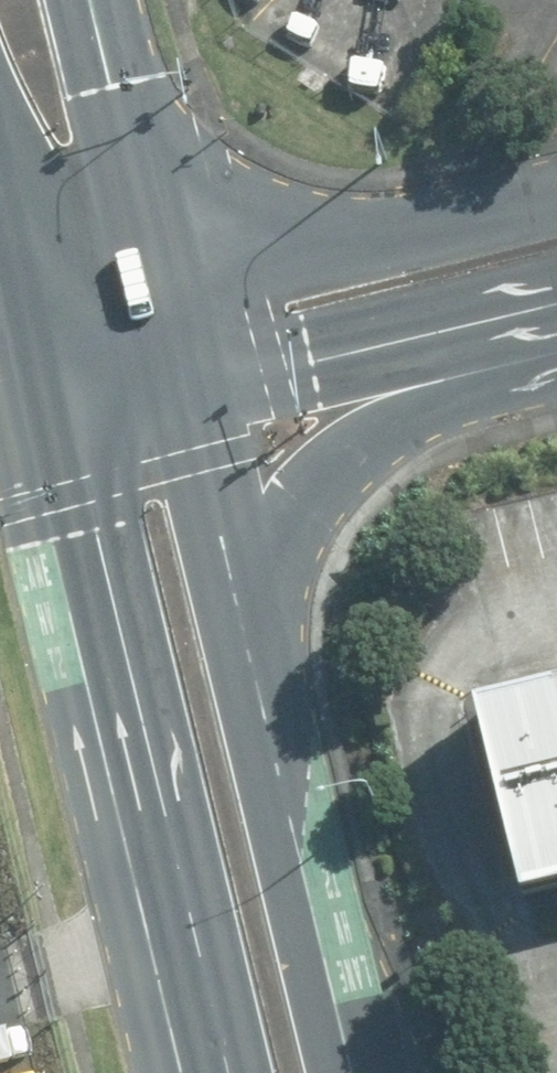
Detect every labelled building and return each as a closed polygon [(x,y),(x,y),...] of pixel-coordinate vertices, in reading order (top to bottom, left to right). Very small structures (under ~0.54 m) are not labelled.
[(540,694),(556,767),(556,690),(540,694)]
